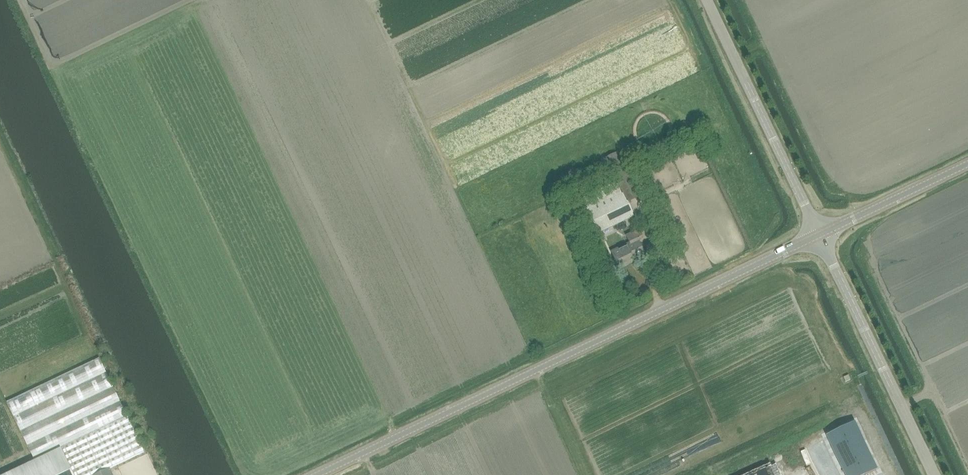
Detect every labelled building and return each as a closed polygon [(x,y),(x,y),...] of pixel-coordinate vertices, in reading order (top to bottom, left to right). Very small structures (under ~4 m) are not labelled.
[(603,159),(614,182),(617,181),(627,203),(639,197),(617,152),(603,159)] [(616,183),(578,201),(595,236),(633,217),(616,183)] [(637,240),(642,237),(639,230),(626,236),(630,243),(611,252),(619,269),(634,262),(633,259),(644,254),(637,240)] [(35,462),(62,449),(73,474),(113,474),(110,469),(144,452),(100,358),(7,402),(35,462)] [(825,444),(840,474),(879,474),(856,427),(825,444)] [(62,449),(35,462),(7,474),(73,474),(62,449)]
